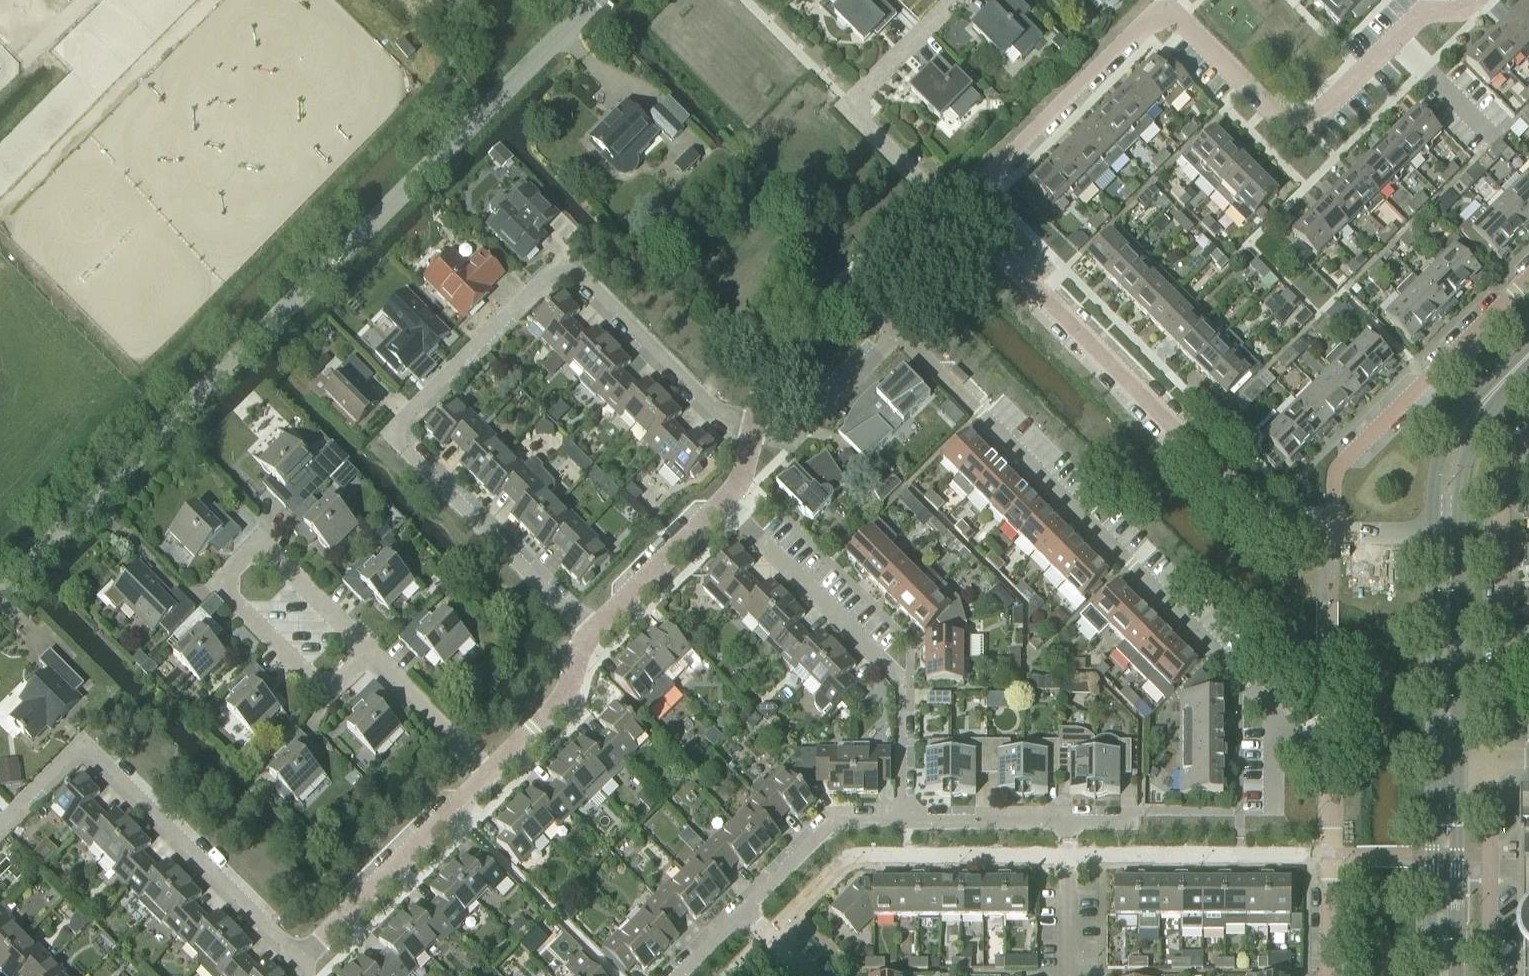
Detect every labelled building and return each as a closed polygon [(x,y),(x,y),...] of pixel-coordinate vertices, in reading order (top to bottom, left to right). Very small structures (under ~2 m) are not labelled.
[(843,5),(834,14),(839,18),(840,22),(842,24),(844,26),(848,27),(863,42),(883,23),(886,25),(896,15),(881,0),(838,0),(843,5)] [(1024,19),(1031,12),(1019,0),(996,0),(990,6),(993,9),(973,28),(989,44),(990,48),(991,50),(994,52),(997,53),(1002,57),(1011,49),(1021,59),(1042,37),(1024,19)] [(1325,11),(1336,0),(1314,0),(1325,11)] [(1352,15),(1358,21),(1378,1),(1378,0),(1336,0),(1325,11),(1340,26),(1352,15)] [(1528,0),(1513,15),(1528,32),(1528,1),(1528,0)] [(1528,46),(1528,32),(1513,15),(1497,31),(1520,54),(1528,46)] [(1505,70),(1520,54),(1497,31),(1482,46),(1505,70)] [(1059,35),(1051,43),(1059,51),(1067,43),(1059,35)] [(1490,85),(1505,70),(1482,46),(1466,62),(1490,85)] [(927,106),(928,110),(929,112),(932,114),(935,115),(940,120),(949,111),(959,121),(980,99),(938,58),(928,68),(930,71),(911,91),(927,106)] [(1169,64),(1162,70),(1153,62),(1138,77),(1161,100),(1170,109),(1192,87),(1169,64)] [(1146,116),(1161,100),(1138,77),(1123,93),(1146,116)] [(1528,101),(1528,93),(1526,90),(1519,97),(1526,104),(1528,101)] [(1130,131),(1146,116),(1123,93),(1107,108),(1130,131)] [(671,142),(682,131),(679,128),(688,119),(668,99),(648,119),(671,142)] [(607,124),(591,139),(606,153),(601,158),(617,175),(624,178),(632,176),(637,170),(639,163),(638,157),(631,150),(652,129),(625,102),(605,122),(607,124)] [(1130,132),(1130,131),(1107,108),(1092,123),(1124,155),(1139,140),(1130,132)] [(1402,126),(1425,150),(1441,134),(1417,111),(1402,126)] [(1528,128),(1528,116),(1527,113),(1519,121),(1527,129),(1528,128)] [(1187,126),(1194,133),(1200,127),(1193,120),(1187,126)] [(1108,171),(1124,155),(1092,123),(1076,139),(1108,171)] [(1187,141),(1194,133),(1187,126),(1180,134),(1187,141)] [(1409,165),(1425,150),(1402,126),(1386,141),(1409,165)] [(1180,159),(1199,177),(1230,146),(1214,130),(1192,153),(1189,150),(1180,159)] [(1093,186),(1108,171),(1076,139),(1061,154),(1093,186)] [(1394,180),(1409,165),(1386,141),(1371,157),(1394,180)] [(1492,148),(1500,156),(1507,150),(1499,141),(1492,148)] [(498,143),(486,155),(496,165),(499,168),(502,171),(506,168),(510,163),(514,159),(498,143)] [(1215,193),(1246,162),(1230,146),(1199,177),(1215,193)] [(1494,163),(1500,156),(1492,148),(1485,155),(1494,163)] [(690,149),(673,166),(684,177),(701,159),(690,149)] [(1508,150),(1501,156),(1508,163),(1515,157),(1508,150)] [(1157,158),(1164,164),(1171,158),(1164,151),(1157,158)] [(1046,170),(1069,193),(1078,201),(1093,186),(1061,154),(1046,170)] [(1378,196),(1394,180),(1371,157),(1355,172),(1378,196)] [(1157,171),(1164,164),(1157,158),(1150,164),(1157,171)] [(1230,208),(1262,177),(1246,162),(1215,193),(1230,208)] [(1445,170),(1452,177),(1459,171),(1452,164),(1445,170)] [(1030,185),(1054,208),(1069,193),(1046,170),(1030,185)] [(1445,184),(1452,177),(1445,170),(1438,177),(1445,184)] [(1384,201),(1378,196),(1355,172),(1339,188),(1363,211),(1369,216),(1384,201)] [(1457,182),(1466,191),(1473,183),(1465,175),(1457,182)] [(1262,177),(1230,208),(1247,224),(1256,215),(1263,207),(1278,193),(1262,177)] [(1524,180),(1507,197),(1528,219),(1528,185),(1524,180)] [(1126,188),(1133,195),(1140,188),(1133,182),(1126,188)] [(1460,197),(1466,191),(1457,182),(1451,189),(1460,197)] [(557,216),(535,194),(524,183),(507,200),(506,199),(499,198),(491,205),(492,213),(497,217),(494,220),(495,220),(489,227),(523,261),(545,238),(540,232),(557,216)] [(1152,186),(1136,202),(1144,210),(1153,200),(1152,199),(1159,193),(1152,186)] [(1176,200),(1183,193),(1177,187),(1170,194),(1176,200)] [(1189,187),(1183,193),(1191,201),(1196,195),(1189,187)] [(1126,202),(1133,195),(1126,188),(1120,195),(1126,202)] [(1347,227),(1363,211),(1339,188),(1324,203),(1347,227)] [(1183,193),(1176,200),(1184,207),(1191,201),(1183,193)] [(1415,201),(1421,208),(1428,201),(1422,194),(1415,201)] [(1032,196),(1026,202),(1035,211),(1041,205),(1032,196)] [(1528,233),(1528,219),(1507,197),(1489,214),(1514,239),(1524,229),(1528,234),(1528,233)] [(1446,202),(1442,198),(1433,208),(1441,216),(1446,210),(1446,202)] [(1415,215),(1421,208),(1415,201),(1408,208),(1415,215)] [(1332,242),(1347,227),(1324,203),(1308,219),(1332,242)] [(1263,207),(1256,215),(1263,222),(1270,214),(1263,207)] [(1095,219),(1102,226),(1109,219),(1102,212),(1095,219)] [(1180,227),(1187,220),(1180,213),(1173,220),(1180,227)] [(1506,248),(1514,239),(1489,214),(1472,232),(1501,261),(1510,252),(1506,248)] [(1160,216),(1151,225),(1158,233),(1168,223),(1160,216)] [(1207,231),(1215,224),(1208,217),(1201,224),(1207,231)] [(1095,233),(1102,226),(1095,219),(1088,226),(1095,233)] [(1316,258),(1332,242),(1308,219),(1293,234),(1316,258)] [(1187,220),(1180,227),(1187,234),(1194,227),(1187,220)] [(1215,224),(1207,231),(1214,237),(1221,230),(1215,224)] [(1383,232),(1390,239),(1398,232),(1391,225),(1383,232)] [(1103,272),(1134,242),(1118,227),(1088,257),(1103,272)] [(1406,234),(1415,242),(1421,236),(1413,228),(1406,234)] [(1384,245),(1390,239),(1383,232),(1377,238),(1384,245)] [(1408,249),(1415,242),(1406,234),(1399,241),(1408,249)] [(1437,266),(1463,291),(1472,282),(1476,286),(1485,277),(1459,252),(1465,246),(1453,235),(1430,258),(1437,266)] [(1142,265),(1149,258),(1134,242),(1103,272),(1118,288),(1142,265)] [(1211,258),(1217,251),(1210,244),(1204,251),(1211,258)] [(1221,272),(1229,263),(1217,251),(1211,258),(1217,264),(1215,266),(1221,272)] [(438,293),(447,301),(450,302),(465,318),(483,300),(480,297),(502,274),(480,252),(466,266),(452,252),(444,260),(440,256),(437,256),(428,264),(428,268),(432,271),(424,279),(438,293)] [(1352,263),(1359,270),(1367,262),(1360,255),(1352,263)] [(1195,258),(1186,267),(1193,274),(1202,265),(1195,258)] [(1256,260),(1249,266),(1256,273),(1263,267),(1256,260)] [(1371,269),(1379,277),(1387,270),(1378,261),(1371,269)] [(1354,275),(1359,270),(1352,263),(1347,268),(1354,275)] [(1142,265),(1118,288),(1134,303),(1157,280),(1142,265)] [(1453,300),(1463,291),(1437,266),(1420,283),(1449,312),(1457,304),(1453,300)] [(1263,267),(1256,273),(1263,280),(1270,274),(1263,267)] [(1373,283),(1379,277),(1371,269),(1365,275),(1373,283)] [(1157,280),(1134,303),(1149,319),(1179,289),(1164,274),(1157,280)] [(1278,282),(1270,274),(1263,280),(1260,282),(1269,291),(1278,282)] [(1403,300),(1428,325),(1437,316),(1441,320),(1449,312),(1420,283),(1414,276),(1396,294),(1403,300)] [(1164,334),(1195,304),(1195,303),(1194,304),(1179,289),(1149,319),(1164,334)] [(398,328),(374,352),(381,359),(397,375),(404,368),(406,371),(423,354),(426,357),(449,334),(406,292),(384,314),(398,328)] [(1287,305),(1294,298),(1287,292),(1280,298),(1287,305)] [(533,324),(545,335),(542,339),(556,353),(580,330),(571,321),(579,313),(562,295),(545,312),(541,308),(532,317),(536,321),(533,324)] [(1264,307),(1273,317),(1285,306),(1275,296),(1264,307)] [(1294,298),(1287,305),(1293,312),(1300,305),(1294,298)] [(1419,334),(1428,325),(1403,300),(1385,318),(1414,347),(1423,338),(1419,334)] [(1180,350),(1203,326),(1210,319),(1195,304),(1164,334),(1180,350)] [(1283,310),(1275,317),(1282,324),(1289,317),(1283,310)] [(1319,321),(1327,329),(1333,323),(1325,314),(1319,321)] [(1320,336),(1327,329),(1319,321),(1311,328),(1320,336)] [(1195,365),(1219,342),(1203,326),(1180,350),(1195,365)] [(585,375),(613,347),(596,330),(588,338),(580,330),(556,353),(565,363),(569,359),(585,375)] [(1219,342),(1195,365),(1210,381),(1243,349),(1245,347),(1229,332),(1219,342)] [(1350,352),(1375,377),(1384,368),(1388,372),(1396,364),(1367,335),(1350,352)] [(1375,377),(1350,352),(1349,352),(1342,344),(1325,361),(1332,369),(1362,398),(1369,391),(1365,387),(1375,377)] [(607,404),(630,381),(622,372),(630,364),(613,347),(585,375),(600,391),(597,395),(607,404)] [(1243,349),(1210,381),(1226,396),(1249,374),(1251,377),(1261,367),(1243,349)] [(1284,355),(1292,363),(1299,357),(1290,349),(1284,355)] [(1285,370),(1292,363),(1284,355),(1277,362),(1285,370)] [(373,377),(353,357),(342,368),(346,372),(325,393),(357,425),(378,404),(362,388),(373,377)] [(1354,406),(1362,398),(1332,369),(1315,386),(1340,411),(1350,402),(1354,406)] [(865,396),(898,429),(931,397),(903,370),(877,396),(871,390),(865,396)] [(635,426),(664,398),(647,381),(639,389),(630,381),(607,404),(616,414),(620,410),(635,426)] [(1257,382),(1250,390),(1258,398),(1259,399),(1266,391),(1265,391),(1266,390),(1257,382)] [(1331,421),(1340,411),(1315,386),(1298,404),(1327,433),(1335,425),(1331,421)] [(1250,390),(1244,395),(1252,404),(1258,398),(1250,390)] [(866,461),(898,429),(865,396),(860,402),(865,408),(839,434),(866,461)] [(657,455),(681,432),(673,423),(681,415),(664,398),(635,426),(651,442),(648,446),(657,455)] [(460,449),(483,425),(474,416),(470,419),(454,403),(437,420),(433,416),(424,425),(428,428),(425,431),(443,449),(451,441),(460,449)] [(1320,440),(1327,433),(1298,404),(1281,421),(1306,446),(1315,436),(1320,440)] [(1306,446),(1281,421),(1272,412),(1255,430),(1263,438),(1265,439),(1255,449),(1276,470),(1286,460),(1292,467),(1301,459),(1297,455),(1306,446)] [(460,466),(477,483),(505,454),(505,453),(508,450),(493,435),(483,425),(460,449),(468,458),(460,466)] [(657,455),(666,464),(664,466),(681,484),(687,478),(690,475),(694,479),(702,470),(699,467),(716,450),(698,432),(690,440),(681,432),(657,455)] [(959,476),(984,451),(968,435),(943,460),(959,476)] [(285,508),(312,482),(303,472),(312,463),(286,436),(259,463),(276,480),(267,489),(285,508)] [(577,449),(570,442),(563,449),(567,452),(573,452),(577,449)] [(838,460),(853,475),(862,465),(847,450),(838,460)] [(967,499),(974,492),(1000,466),(984,451),(959,476),(952,484),(967,499)] [(833,501),(833,498),(832,495),(847,485),(826,453),(776,485),(813,522),(831,504),(833,501)] [(541,470),(544,467),(536,460),(532,460),(521,470),(505,454),(477,483),(494,500),(502,492),(511,500),(541,470)] [(344,488),(358,473),(349,464),(334,478),(344,488)] [(1000,466),(974,492),(990,507),(1015,482),(1000,466)] [(596,467),(587,476),(612,501),(621,492),(596,467)] [(511,517),(528,534),(556,505),(547,496),(551,493),(553,488),(553,484),(550,480),(541,470),(511,500),(519,509),(511,517)] [(884,485),(893,494),(901,485),(895,478),(884,485)] [(312,482),(285,508),(293,516),(320,490),(312,482)] [(1015,482),(990,507),(1005,522),(1030,497),(1015,482)] [(624,493),(635,504),(643,495),(633,484),(624,493)] [(881,505),(893,494),(884,485),(874,492),(881,505)] [(906,505),(913,498),(906,491),(899,498),(906,505)] [(924,498),(931,505),(938,498),(931,491),(924,498)] [(1030,497),(1005,522),(1020,538),(1045,512),(1030,497)] [(944,505),(938,498),(931,505),(938,512),(944,505)] [(312,499),(286,525),(305,545),(314,535),(331,552),(358,526),(331,499),(322,508),(312,499)] [(196,559),(213,542),(222,551),(241,532),(215,505),(205,515),(196,505),(169,532),(196,559)] [(556,505),(528,534),(545,551),(553,543),(561,551),(585,527),(576,518),(571,513),(567,516),(556,505)] [(1045,512),(1020,538),(1035,553),(1061,528),(1045,512)] [(955,529),(961,536),(968,529),(967,528),(974,521),(968,516),(955,529)] [(933,532),(940,525),(933,519),(926,525),(933,532)] [(940,525),(933,532),(940,539),(947,532),(940,525)] [(585,527),(561,551),(570,560),(562,568),(579,586),(582,583),(586,586),(595,578),(591,574),(608,557),(591,540),(595,537),(585,527)] [(1061,528),(1035,553),(1050,568),(1076,543),(1061,528)] [(968,529),(961,536),(968,542),(975,536),(968,529)] [(379,545),(388,537),(381,530),(373,538),(379,545)] [(858,577),(888,547),(872,531),(847,556),(856,566),(854,568),(854,573),(858,577)] [(394,543),(388,537),(379,545),(386,552),(394,543)] [(1066,584),(1091,558),(1076,543),(1050,568),(1066,584)] [(878,588),(903,562),(888,547),(858,577),(862,581),(867,581),(869,579),(878,588)] [(730,606),(754,583),(745,574),(754,566),(736,548),(719,565),(715,561),(706,570),(710,574),(707,577),(709,578),(704,583),(704,590),(725,612),(730,606)] [(964,563),(970,556),(964,549),(958,555),(957,556),(964,563)] [(992,566),(999,559),(992,552),(985,559),(992,566)] [(414,582),(388,555),(378,565),(369,555),(342,582),(361,601),(371,592),(388,609),(414,582)] [(970,556),(964,563),(970,569),(977,563),(970,556)] [(1086,603),(1082,599),(1107,574),(1091,558),(1066,584),(1057,592),(1077,612),(1086,603)] [(999,559),(992,566),(999,573),(1005,566),(999,559)] [(903,562),(878,588),(887,597),(885,599),(885,604),(889,607),(919,578),(903,562)] [(176,589),(166,599),(158,591),(162,586),(138,563),(104,598),(118,612),(126,605),(154,633),(160,627),(169,636),(195,609),(176,589)] [(919,578),(889,607),(892,611),(897,611),(899,609),(908,618),(934,593),(942,584),(943,584),(928,568),(919,578)] [(759,628),(787,600),(770,583),(762,591),(754,583),(730,606),(740,616),(743,612),(759,628)] [(1022,597),(1029,590),(1022,583),(1015,590),(1022,597)] [(924,634),(936,622),(943,629),(966,624),(958,601),(942,584),(934,593),(908,618),(924,634)] [(1014,603),(997,586),(989,595),(1005,612),(1014,603)] [(1109,627),(1134,602),(1118,586),(1110,594),(1094,610),(1090,607),(1080,617),(1099,637),(1109,627)] [(1029,590),(1022,597),(1029,603),(1036,597),(1029,590)] [(1106,591),(1090,607),(1094,610),(1110,594),(1106,591)] [(771,647),(781,657),(805,633),(796,625),(804,617),(787,600),(759,628),(775,644),(771,647)] [(1124,642),(1150,617),(1134,602),(1109,627),(1124,642)] [(1023,608),(1013,610),(1013,627),(1023,627),(1023,608)] [(227,656),(210,639),(220,629),(201,610),(174,637),(183,646),(174,656),(200,683),(227,656)] [(1059,626),(1067,618),(1059,610),(1051,618),(1059,626)] [(418,658),(427,649),(444,666),(471,638),(444,612),(435,621),(425,612),(398,639),(418,658)] [(1131,666),(1165,632),(1150,617),(1124,642),(1116,651),(1131,666)] [(966,624),(943,629),(943,637),(962,637),(966,637),(966,624)] [(702,662),(694,654),(670,630),(661,639),(652,631),(635,648),(675,688),(672,684),(688,668),(692,672),(702,662)] [(1165,632),(1131,666),(1146,682),(1180,648),(1165,632)] [(698,638),(694,633),(688,633),(683,638),(691,645),(698,638)] [(781,657),(790,667),(790,671),(802,683),(806,683),(810,679),(838,651),(821,634),(813,642),(805,633),(781,657)] [(920,654),(920,660),(962,660),(971,660),(971,637),(966,637),(962,637),(943,637),(927,637),(926,651),(923,651),(920,654)] [(1036,651),(1042,644),(1035,638),(1029,645),(1036,651)] [(649,714),(675,688),(635,648),(618,665),(627,673),(617,682),(649,714)] [(1180,648),(1146,682),(1165,700),(1174,691),(1171,688),(1196,664),(1180,648)] [(1011,660),(1020,659),(1020,650),(1011,650),(1011,660)] [(74,695),(84,685),(50,651),(39,662),(49,672),(22,699),(27,705),(12,720),(32,740),(47,725),(51,729),(80,701),(74,695)] [(825,717),(833,709),(856,685),(847,676),(855,668),(838,651),(810,679),(821,690),(816,695),(814,699),(814,702),(815,705),(816,708),(820,713),(825,717)] [(140,671),(141,670),(149,662),(142,655),(136,660),(135,661),(135,666),(140,671)] [(1020,659),(1011,660),(1011,669),(1020,669),(1020,659)] [(962,683),(962,660),(920,660),(920,665),(923,669),(926,669),(926,682),(962,683)] [(148,677),(151,674),(157,668),(150,661),(149,662),(141,670),(148,677)] [(1066,670),(1075,670),(1075,661),(1066,661),(1066,670)] [(1075,661),(1075,670),(1085,671),(1085,661),(1075,661)] [(273,683),(254,664),(227,691),(237,700),(227,709),(254,736),(281,709),(264,692),(273,683)] [(1096,671),(1103,677),(1109,671),(1103,664),(1096,671)] [(1218,694),(1218,689),(1200,672),(1183,689),(1183,694),(1180,694),(1180,795),(1223,795),(1223,694),(1218,694)] [(742,692),(748,685),(738,674),(731,681),(742,692)] [(1031,680),(1032,690),(1045,690),(1044,679),(1031,680)] [(401,728),(384,711),(393,702),(374,683),(347,709),(357,719),(347,728),(374,755),(401,728)] [(1059,695),(1091,696),(1091,683),(1059,683),(1059,695)] [(856,688),(848,696),(856,705),(865,696),(856,688)] [(1120,694),(1126,701),(1133,694),(1126,688),(1120,694)] [(927,706),(951,707),(951,695),(927,694),(927,706)] [(998,707),(998,694),(987,694),(987,707),(998,707)] [(1140,701),(1133,694),(1126,701),(1133,708),(1140,701)] [(608,731),(599,740),(623,763),(633,754),(629,751),(646,734),(643,731),(647,727),(638,718),(634,722),(618,705),(600,723),(608,731)] [(778,710),(773,705),(760,705),(756,710),(767,721),(778,710)] [(753,709),(743,719),(752,728),(761,718),(753,709)] [(727,719),(718,720),(718,728),(727,728),(727,719)] [(1150,729),(1150,742),(1163,741),(1163,728),(1150,729)] [(297,729),(270,756),(279,765),(270,774),(279,784),(274,789),(288,804),(293,798),(296,801),(323,774),(321,772),(311,762),(306,757),(316,748),(297,729)] [(714,729),(705,739),(715,748),(724,738),(714,729)] [(1094,795),(1095,740),(1094,738),(1091,736),(1086,733),(1081,730),(1076,729),(1059,729),(1059,742),(1059,771),(1071,771),(1071,795),(1094,795)] [(1095,740),(1094,795),(1118,795),(1118,771),(1131,771),(1131,742),(1118,742),(1113,738),(1109,737),(1104,737),(1100,738),(1095,740)] [(566,757),(601,793),(627,767),(623,763),(599,740),(591,748),(583,740),(566,757)] [(927,795),(938,795),(951,795),(951,753),(951,741),(927,741),(927,795)] [(987,771),(987,741),(951,741),(951,753),(951,795),(974,795),(974,771),(987,771)] [(1022,795),(1023,754),(1010,753),(1010,742),(987,741),(987,771),(999,771),(999,795),(1022,795)] [(1059,771),(1059,742),(1035,742),(1035,754),(1023,754),(1022,795),(1046,795),(1046,771),(1059,771)] [(853,794),(853,745),(838,745),(838,749),(816,749),(816,783),(829,783),(829,794),(853,794)] [(853,745),(853,794),(877,795),(877,783),(891,783),(891,749),(869,749),(869,745),(853,745)] [(705,755),(694,746),(686,755),(696,764),(705,755)] [(590,804),(601,793),(566,757),(549,774),(557,782),(548,790),(572,814),(582,805),(586,800),(590,804)] [(21,785),(19,761),(0,762),(0,786),(21,785)] [(751,790),(757,796),(781,819),(789,811),(798,819),(815,801),(784,770),(778,770),(764,784),(761,780),(751,790)] [(76,835),(100,811),(91,803),(100,795),(82,777),(65,794),(61,790),(52,799),(56,803),(53,805),(70,822),(67,825),(76,835)] [(353,786),(360,793),(367,786),(361,779),(353,786)] [(645,788),(637,797),(652,810),(659,801),(645,788)] [(515,808),(543,836),(559,820),(562,824),(572,814),(548,790),(540,799),(532,791),(515,808)] [(1181,805),(1180,795),(1166,795),(1166,805),(1181,805)] [(751,809),(735,824),(764,853),(781,836),(772,828),(781,819),(757,796),(748,805),(751,809)] [(1519,798),(1519,839),(1524,839),(1523,975),(1528,975),(1528,798),(1519,798)] [(527,852),(543,836),(515,808),(498,824),(506,833),(496,842),(520,866),(531,855),(527,852)] [(100,811),(76,835),(86,845),(89,841),(105,857),(134,829),(117,812),(108,820),(100,811)] [(747,870),(764,853),(735,824),(719,840),(716,837),(706,846),(730,870),(738,862),(747,870)] [(127,886),(151,862),(142,854),(151,846),(134,829),(105,857),(121,873),(117,877),(127,886)] [(33,855),(44,866),(58,851),(47,841),(33,855)] [(721,879),(730,870),(706,846),(697,856),(700,859),(684,875),(713,904),(730,887),(721,879)] [(448,874),(476,903),(492,887),(496,890),(506,880),(509,877),(497,866),(494,868),(482,856),(473,865),(465,857),(448,874)] [(150,914),(184,880),(168,863),(159,871),(151,862),(127,886),(136,896),(141,901),(139,903),(150,914)] [(460,918),(476,903),(448,874),(431,891),(439,899),(430,908),(454,931),(464,922),(460,918)] [(655,897),(679,921),(687,912),(696,921),(713,904),(684,875),(673,886),(670,882),(655,897)] [(896,918),(918,918),(918,875),(913,875),(909,879),(909,882),(896,882),(896,918)] [(940,918),(940,882),(927,882),(927,879),(923,875),(918,875),(918,918),(940,918)] [(940,918),(961,918),(961,875),(956,875),(952,878),(952,882),(940,882),(940,918)] [(983,917),(983,881),(970,882),(970,878),(967,875),(961,875),(961,918),(983,917)] [(983,917),(1004,917),(1004,875),(999,875),(996,878),(996,881),(983,881),(983,917)] [(1004,875),(1004,917),(1027,917),(1027,881),(1013,881),(1013,878),(1010,875),(1004,875)] [(1138,917),(1138,875),(1132,875),(1129,878),(1129,881),(1115,881),(1115,917),(1138,917)] [(1159,917),(1159,881),(1147,881),(1147,878),(1143,875),(1138,875),(1138,917),(1138,931),(1159,931),(1159,917)] [(1159,881),(1159,917),(1181,917),(1181,931),(1181,875),(1176,875),(1172,878),(1172,881),(1159,881)] [(1203,931),(1203,881),(1190,881),(1190,878),(1186,875),(1181,875),(1181,931),(1203,931)] [(1224,927),(1224,875),(1219,875),(1215,878),(1215,881),(1203,881),(1203,931),(1224,931),(1224,927)] [(1246,927),(1246,881),(1233,881),(1233,878),(1230,875),(1224,875),(1224,927),(1246,927)] [(1267,927),(1267,875),(1262,875),(1259,878),(1259,881),(1246,881),(1246,927),(1267,927)] [(1267,875),(1267,927),(1290,927),(1290,917),(1290,916),(1290,911),(1296,911),(1296,893),(1290,893),(1290,881),(1276,881),(1276,878),(1273,875),(1267,875)] [(178,937),(202,913),(193,905),(201,897),(184,880),(150,914),(161,925),(167,919),(172,924),(168,927),(178,937)] [(874,918),(875,918),(875,882),(859,882),(831,909),(857,935),(874,918)] [(875,918),(896,918),(896,882),(875,882),(875,918)] [(670,929),(679,921),(655,897),(645,907),(649,910),(633,926),(661,955),(679,938),(670,929)] [(23,938),(8,922),(11,919),(10,918),(13,914),(5,906),(2,910),(2,909),(0,911),(0,962),(23,938)] [(444,941),(454,931),(430,908),(422,916),(414,908),(397,925),(425,953),(441,938),(444,941)] [(73,920),(70,929),(77,936),(90,923),(80,913),(73,920)] [(199,967),(235,931),(218,914),(210,922),(202,913),(178,937),(199,958),(199,966),(199,967)] [(1290,927),(1290,932),(1301,932),(1301,916),(1290,916),(1290,917),(1290,927)] [(522,919),(508,932),(517,942),(531,928),(522,919)] [(425,953),(397,925),(380,942),(388,950),(379,958),(397,975),(409,975),(413,973),(409,969),(425,953)] [(644,972),(661,955),(633,926),(622,936),(619,933),(603,949),(627,972),(636,963),(644,972)] [(252,964),(244,956),(252,948),(235,931),(199,967),(208,975),(241,975),(252,964)] [(52,960),(43,951),(39,954),(23,938),(0,962),(0,972),(4,975),(20,975),(21,975),(37,975),(52,960)] [(1268,953),(1268,969),(1290,969),(1290,953),(1268,953)] [(581,954),(565,970),(572,975),(602,975),(581,954)] [(1005,957),(1005,960),(1004,969),(1037,969),(1037,957),(1005,957)] [(346,975),(397,975),(379,958),(371,967),(362,959),(345,975),(346,975)] [(875,969),(875,959),(865,959),(865,969),(875,969)] [(875,959),(875,969),(885,969),(885,960),(875,959)] [(1138,969),(1138,960),(1128,959),(1128,969),(1138,969)] [(62,970),(52,960),(37,975),(66,975),(67,975),(62,970)] [(918,969),(918,960),(909,960),(908,969),(918,969)] [(918,960),(918,969),(928,969),(928,960),(918,960)] [(961,969),(961,960),(952,960),(952,969),(961,969)] [(961,960),(961,969),(971,969),(971,960),(961,960)] [(995,960),(995,969),(1004,969),(1005,960),(995,960)] [(1138,960),(1138,969),(1148,969),(1148,960),(1138,960)] [(1181,969),(1181,960),(1171,960),(1171,969),(1181,969)] [(1181,960),(1181,969),(1190,969),(1190,960),(1181,960)] [(1224,969),(1224,960),(1215,960),(1215,969),(1224,969)] [(1224,960),(1224,969),(1234,969),(1234,960),(1224,960)] [(1258,960),(1258,969),(1267,969),(1267,960),(1258,960)] [(510,969),(503,962),(495,969),(502,975),(510,969)] [(241,975),(280,975),(269,965),(261,973),(252,964),(241,975)]
